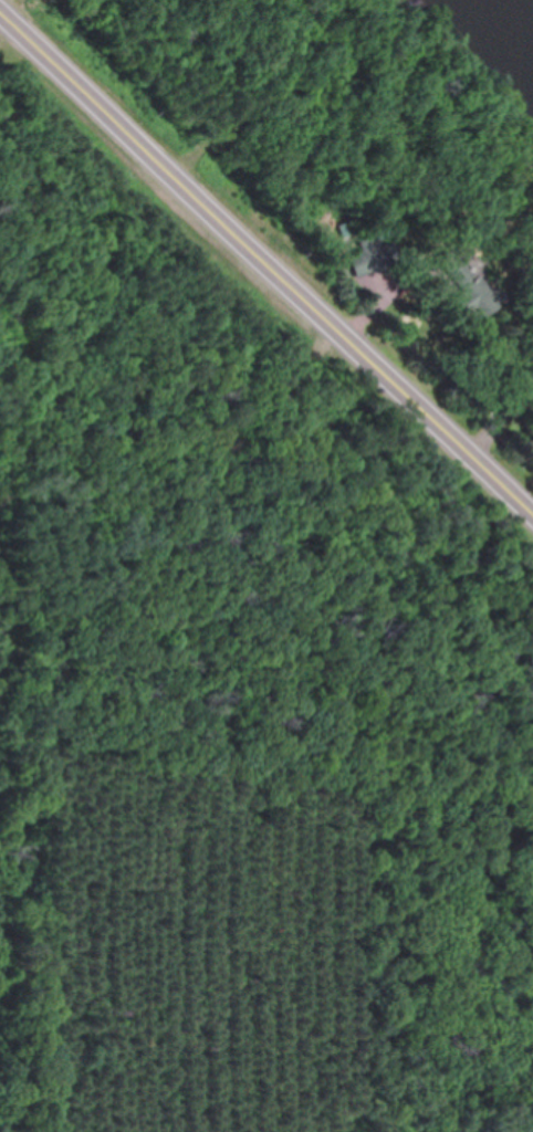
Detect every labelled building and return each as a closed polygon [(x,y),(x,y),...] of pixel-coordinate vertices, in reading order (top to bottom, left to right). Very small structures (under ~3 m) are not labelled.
[(392,240),(378,246),(374,235),(356,242),(360,251),(346,256),(355,277),(400,260),(392,240)] [(433,260),(459,294),(450,301),(462,316),(473,308),(480,318),(496,306),(451,246),(433,260)]
